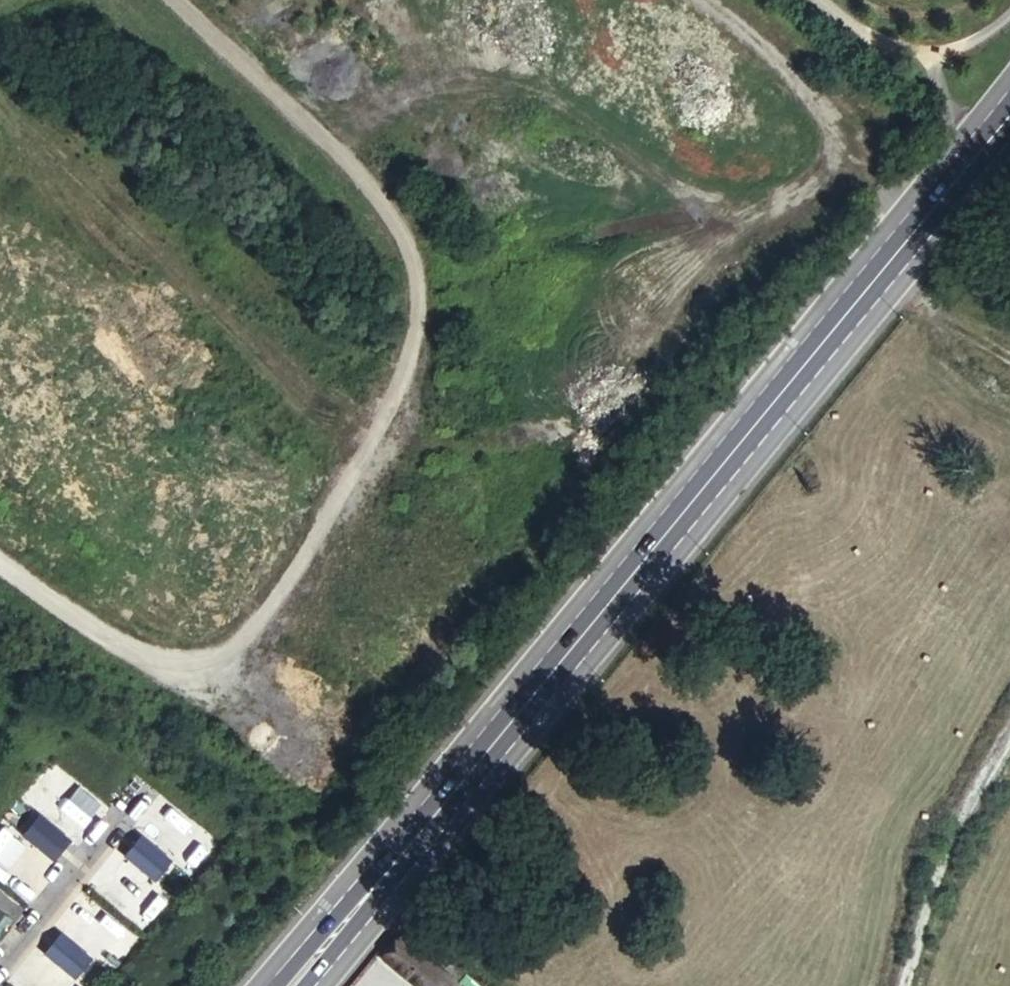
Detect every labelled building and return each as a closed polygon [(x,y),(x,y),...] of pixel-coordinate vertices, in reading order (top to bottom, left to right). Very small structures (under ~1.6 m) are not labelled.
[(39,814),(22,837),(35,847),(43,835),(52,824),(39,814)] [(72,838),(52,824),(43,835),(64,851),(72,838)] [(43,835),(35,847),(54,861),(64,851),(43,835)] [(130,848),(150,863),(159,851),(138,837),(130,848)] [(130,848),(122,860),(142,875),(150,863),(130,848)] [(172,860),(159,851),(150,863),(142,875),(153,883),(172,860)] [(62,933),(52,944),(72,961),(81,949),(62,933)] [(407,938),(390,956),(423,985),(460,985),(407,938)] [(72,961),(52,944),(43,956),(63,972),(72,961)] [(91,957),(81,949),(72,961),(63,972),(73,980),(91,957)]
